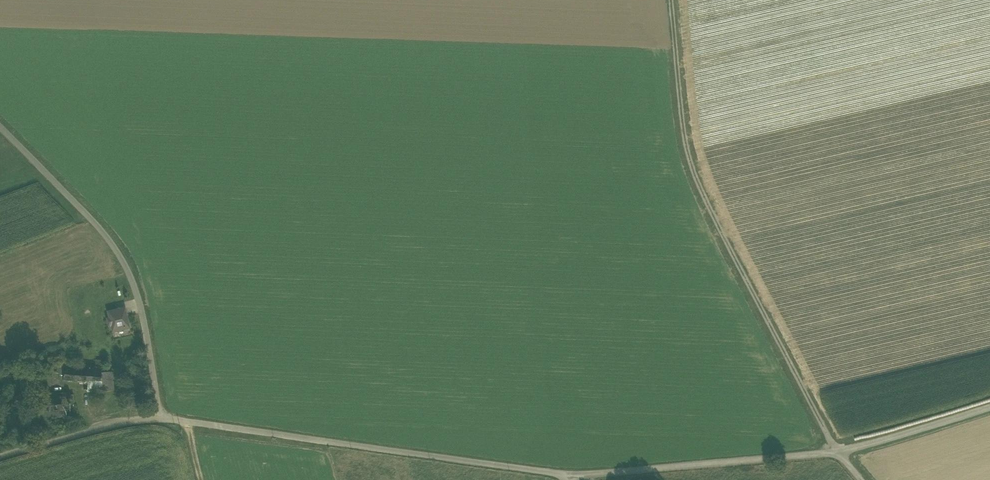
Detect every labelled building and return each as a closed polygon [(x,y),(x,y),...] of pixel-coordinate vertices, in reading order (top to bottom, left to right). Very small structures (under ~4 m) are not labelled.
[(129,328),(124,309),(108,312),(110,319),(107,319),(109,326),(111,326),(113,332),(129,328)] [(103,371),(103,368),(65,364),(63,380),(108,385),(108,381),(113,381),(114,372),(103,371)] [(48,399),(48,417),(73,417),(73,399),(48,399)]
